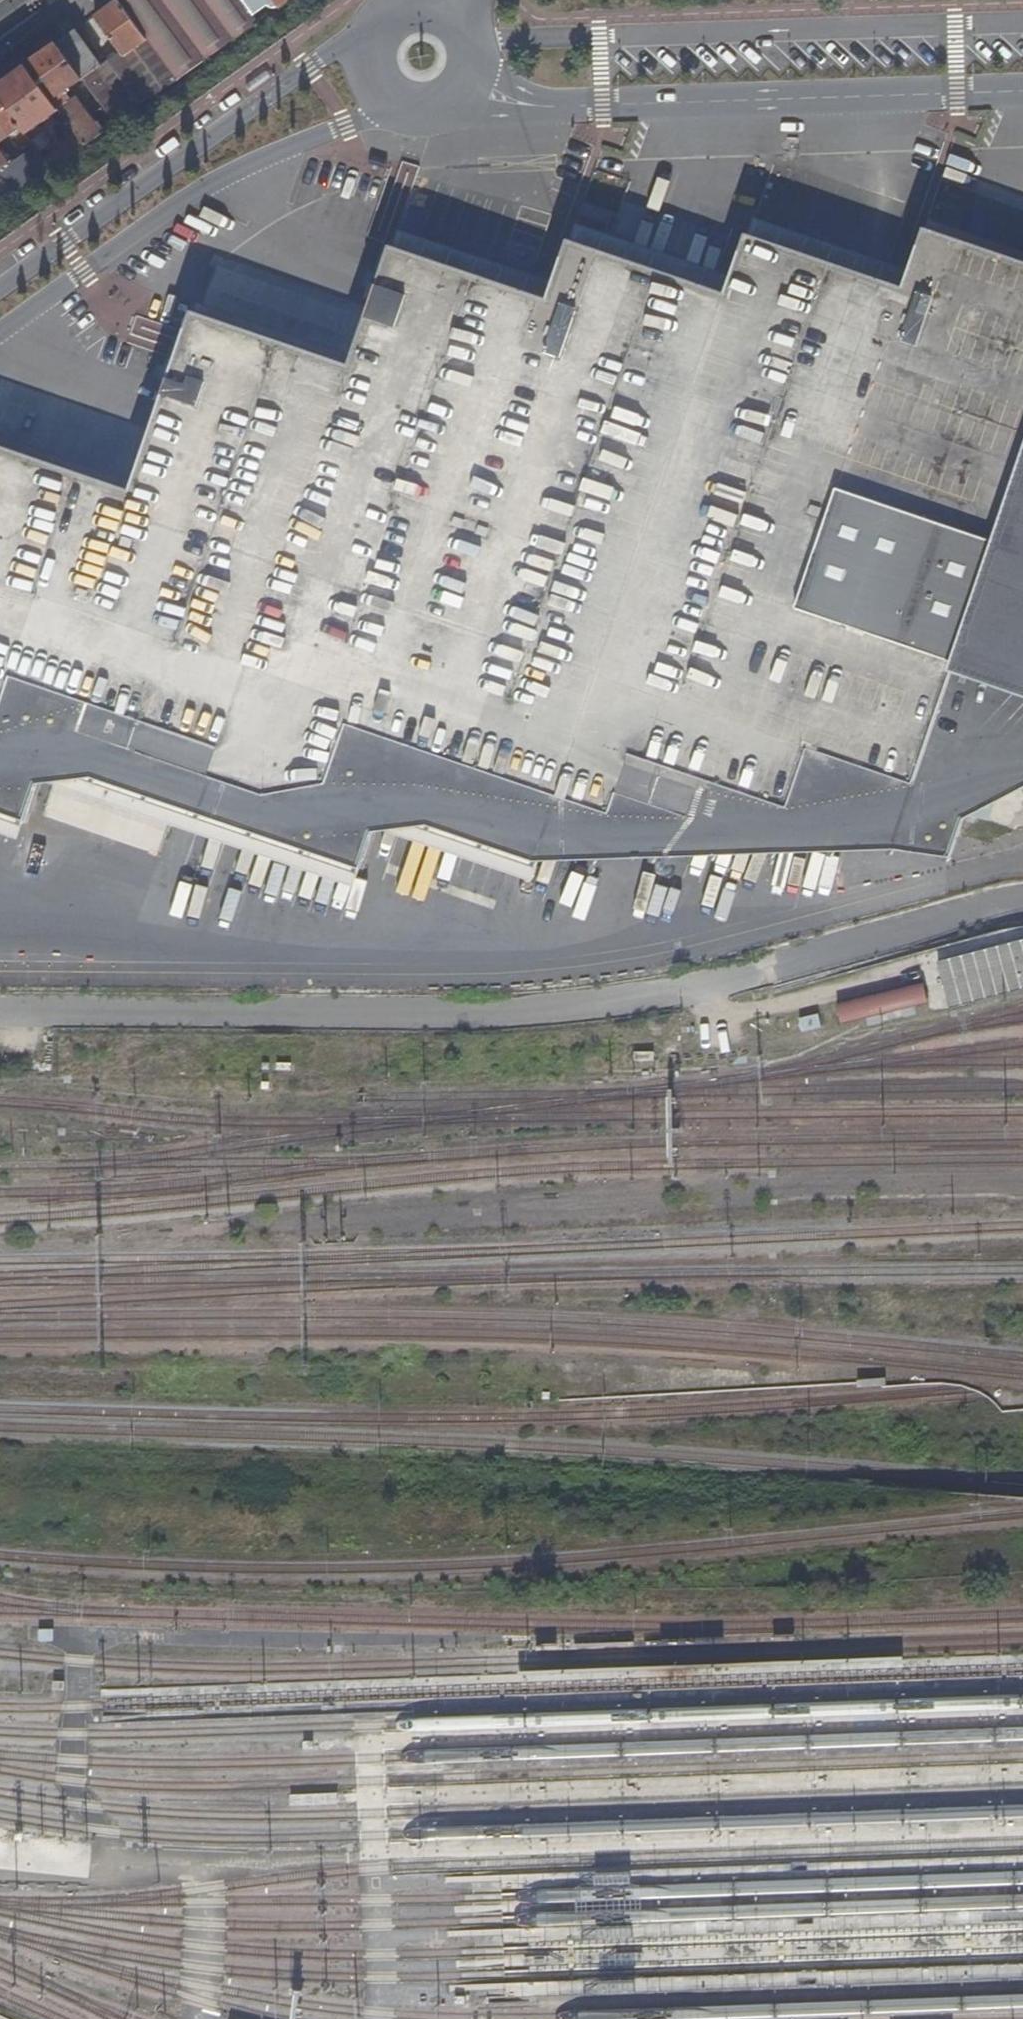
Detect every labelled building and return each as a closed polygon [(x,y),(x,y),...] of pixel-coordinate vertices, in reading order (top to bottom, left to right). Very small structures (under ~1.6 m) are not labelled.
[(86,21),(111,59),(114,62),(148,39),(121,0),(118,0),(86,21)] [(148,39),(177,81),(235,40),(208,0),(121,0),(148,39)] [(235,40),(260,22),(244,0),(208,0),(235,40)] [(260,22),(280,7),(275,0),(244,0),(260,22)] [(77,28),(59,41),(84,78),(102,66),(77,28)] [(102,66),(84,78),(111,116),(116,124),(177,81),(148,39),(114,62),(111,59),(102,66)] [(59,41),(28,64),(58,109),(62,107),(86,146),(100,136),(77,100),(74,101),(70,95),(72,93),(69,89),(84,78),(59,41)] [(0,84),(0,90),(27,131),(29,134),(46,122),(56,115),(70,136),(60,143),(53,133),(36,144),(44,155),(54,170),(86,146),(62,107),(58,109),(28,64),(0,84)] [(5,180),(16,197),(54,170),(44,155),(43,155),(37,149),(15,163),(4,146),(27,131),(0,90),(0,174),(5,180)] [(104,120),(109,130),(116,124),(111,116),(104,120)] [(46,122),(29,134),(36,144),(53,133),(46,122)] [(16,197),(5,180),(0,184),(0,209),(16,197)] [(912,231),(890,290),(734,237),(724,262),(713,297),(554,243),(532,302),(377,252),(336,367),(180,315),(184,336),(115,490),(0,454),(0,817),(29,827),(38,788),(94,778),(365,873),(374,838),(435,828),(543,867),(901,850),(953,860),(967,821),(1022,792),(1022,268),(912,231)] [(6,837),(9,825),(0,822),(0,835),(6,837)] [(939,973),(950,1021),(1022,1002),(1022,952),(939,973)] [(930,1015),(925,993),(836,1015),(841,1035),(930,1015)]
